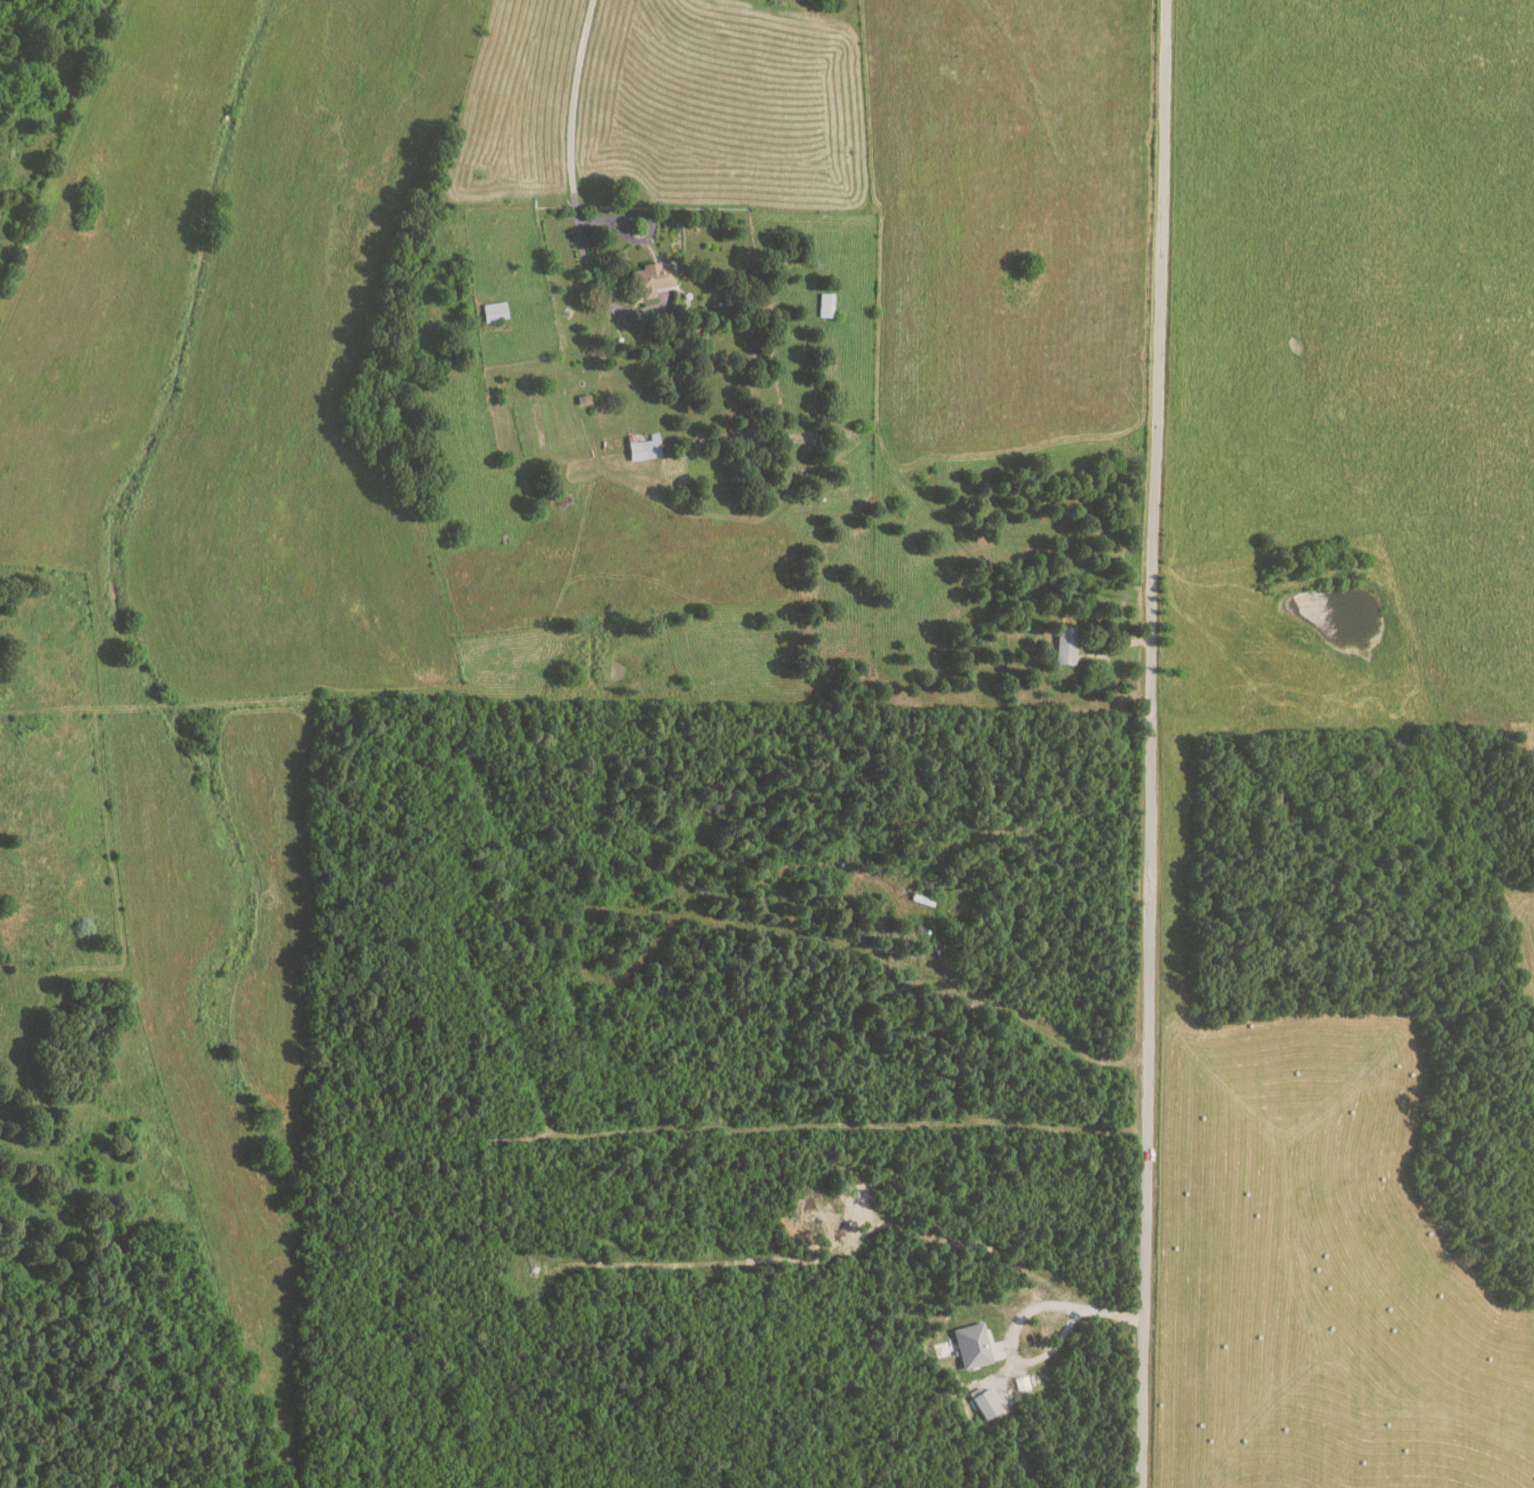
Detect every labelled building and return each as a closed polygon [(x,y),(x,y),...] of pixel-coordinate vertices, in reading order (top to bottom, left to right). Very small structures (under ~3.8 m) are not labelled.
[(654,288),(675,285),(672,265),(660,267),(659,263),(634,267),(639,298),(655,296),(654,288)] [(819,316),(834,317),(834,293),(820,293),(819,316)] [(658,433),(650,433),(650,440),(628,442),(630,460),(661,457),(658,433)] [(1077,664),(1078,626),(1059,626),(1058,663),(1077,664)] [(962,1370),(992,1362),(982,1322),(952,1330),(962,1370)] [(982,1421),(999,1412),(988,1389),(971,1397),(982,1421)]
